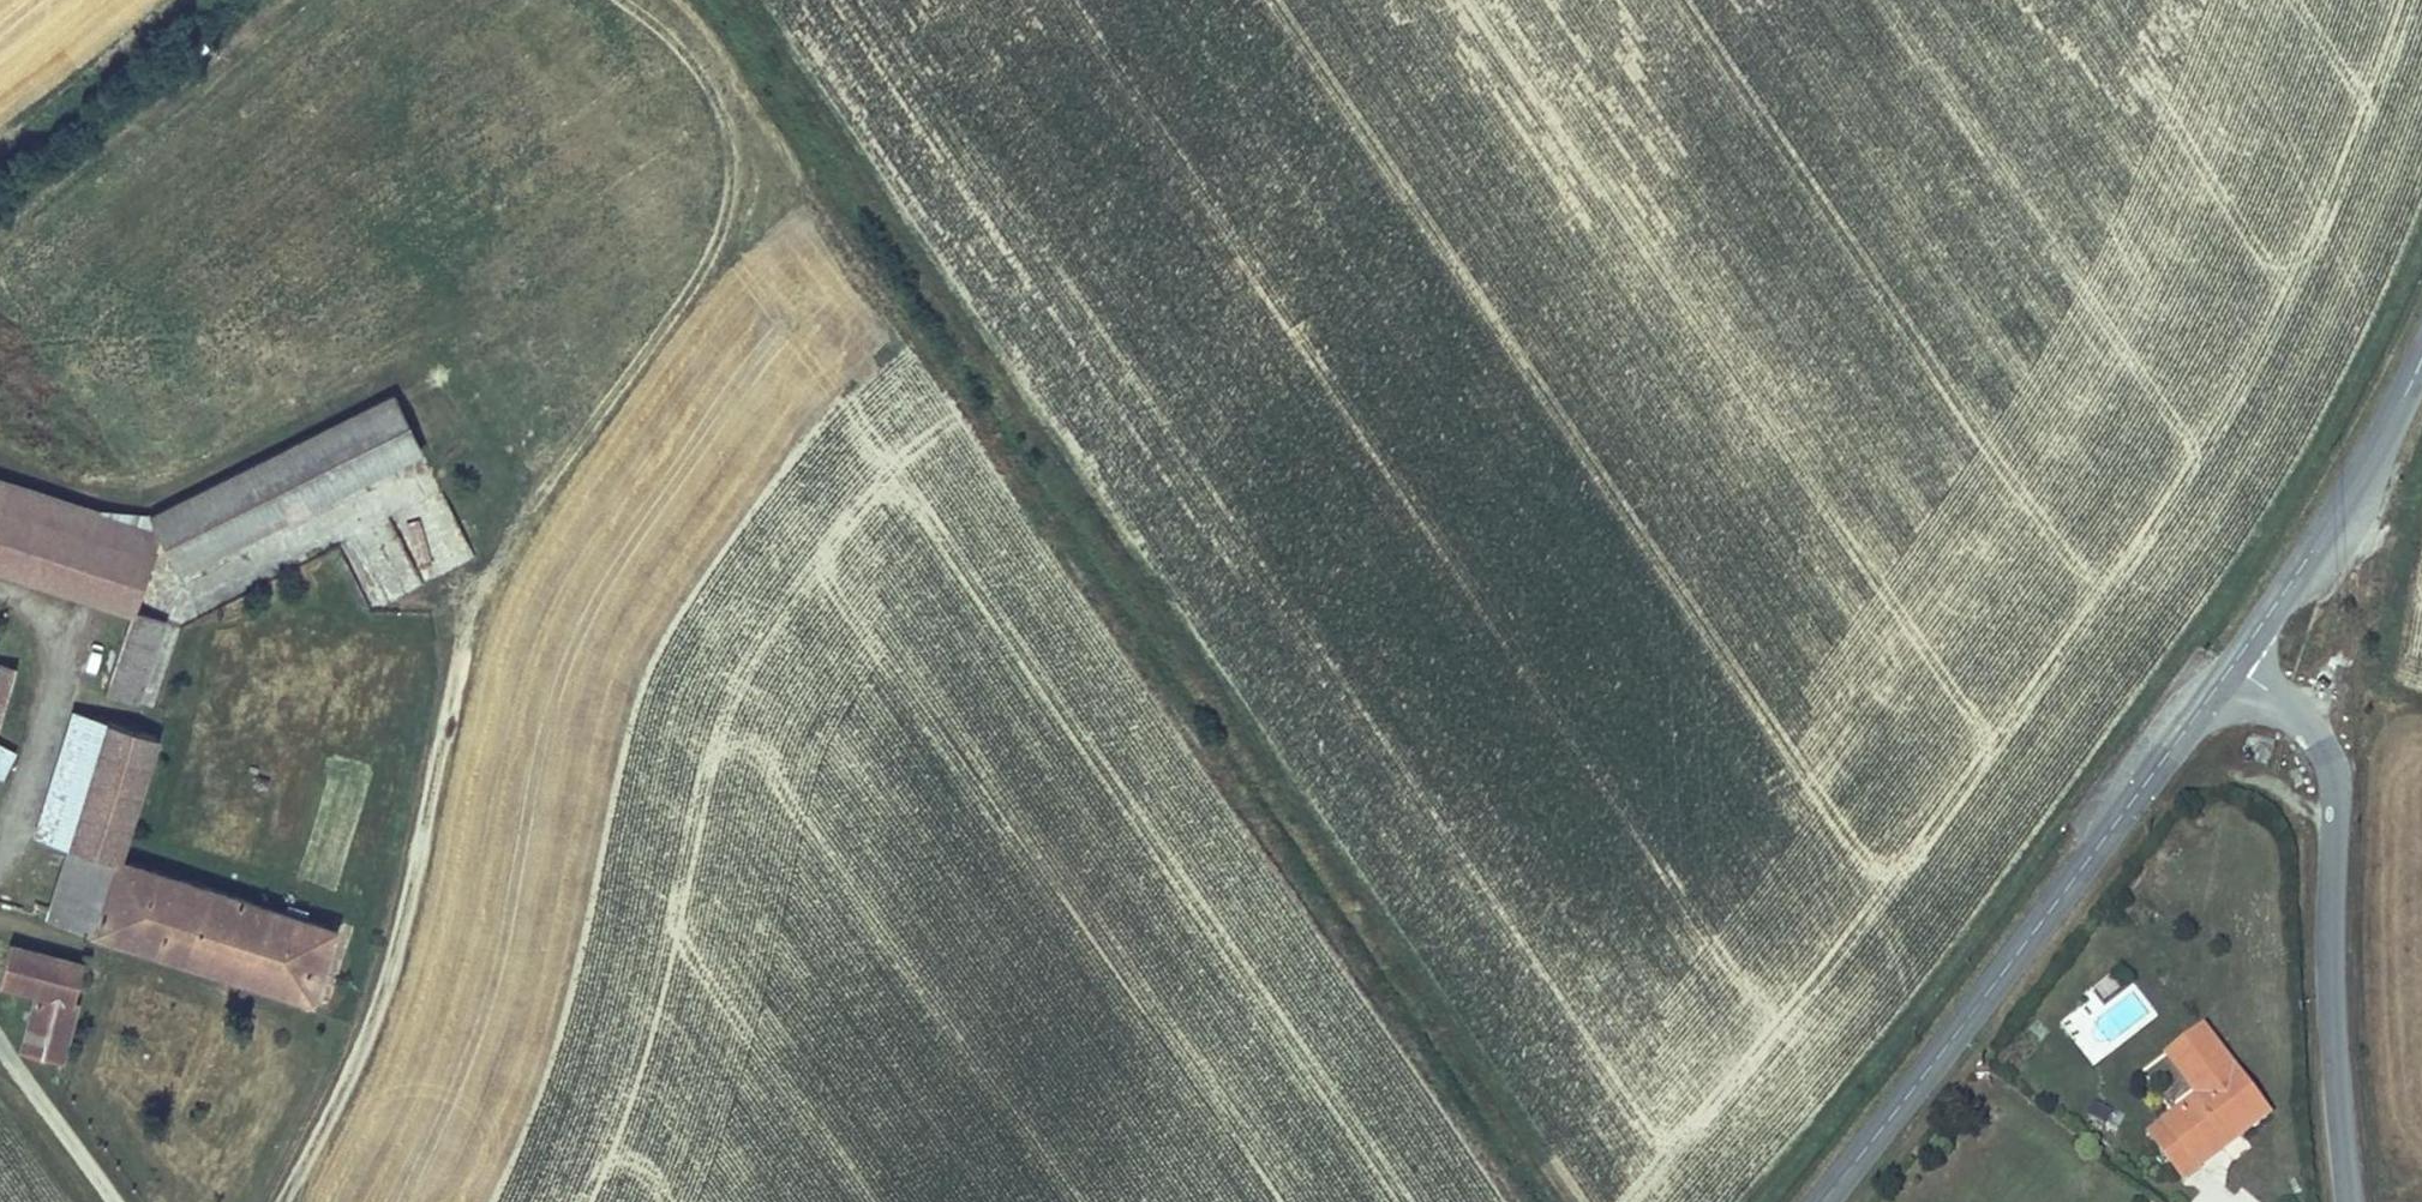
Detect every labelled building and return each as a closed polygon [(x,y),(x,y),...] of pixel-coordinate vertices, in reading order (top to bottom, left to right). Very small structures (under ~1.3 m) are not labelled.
[(393,392),(149,512),(158,530),(178,570),(420,449),(393,392)] [(16,574),(42,494),(0,480),(0,569),(16,574)] [(42,494),(16,574),(99,600),(128,512),(98,513),(42,494)] [(128,512),(99,600),(128,610),(102,690),(131,700),(159,618),(132,609),(158,530),(149,512),(128,512)] [(14,664),(0,661),(0,712),(14,664)] [(37,834),(68,844),(105,720),(74,710),(37,834)] [(68,844),(46,917),(209,970),(217,947),(224,949),(240,899),(116,859),(154,736),(105,720),(68,844)] [(11,749),(0,743),(0,770),(11,749)] [(240,899),(224,949),(275,964),(267,989),(308,1002),(332,928),(302,919),(305,910),(286,905),(283,912),(240,899)] [(0,977),(0,982),(36,991),(21,1050),(60,1060),(76,999),(72,998),(82,961),(9,942),(0,977)] [(217,947),(209,970),(267,989),(275,964),(224,949),(217,947)] [(2187,1041),(2174,1051),(2188,1069),(2190,1068),(2207,1090),(2199,1096),(2151,1133),(2184,1178),(2202,1165),(2197,1158),(2237,1127),(2242,1134),(2265,1115),(2252,1098),(2255,1096),(2206,1031),(2189,1044),(2187,1041)] [(2174,1051),(2168,1056),(2199,1096),(2207,1090),(2190,1068),(2188,1069),(2174,1051)] [(2197,1158),(2202,1165),(2242,1134),(2237,1127),(2197,1158)]
